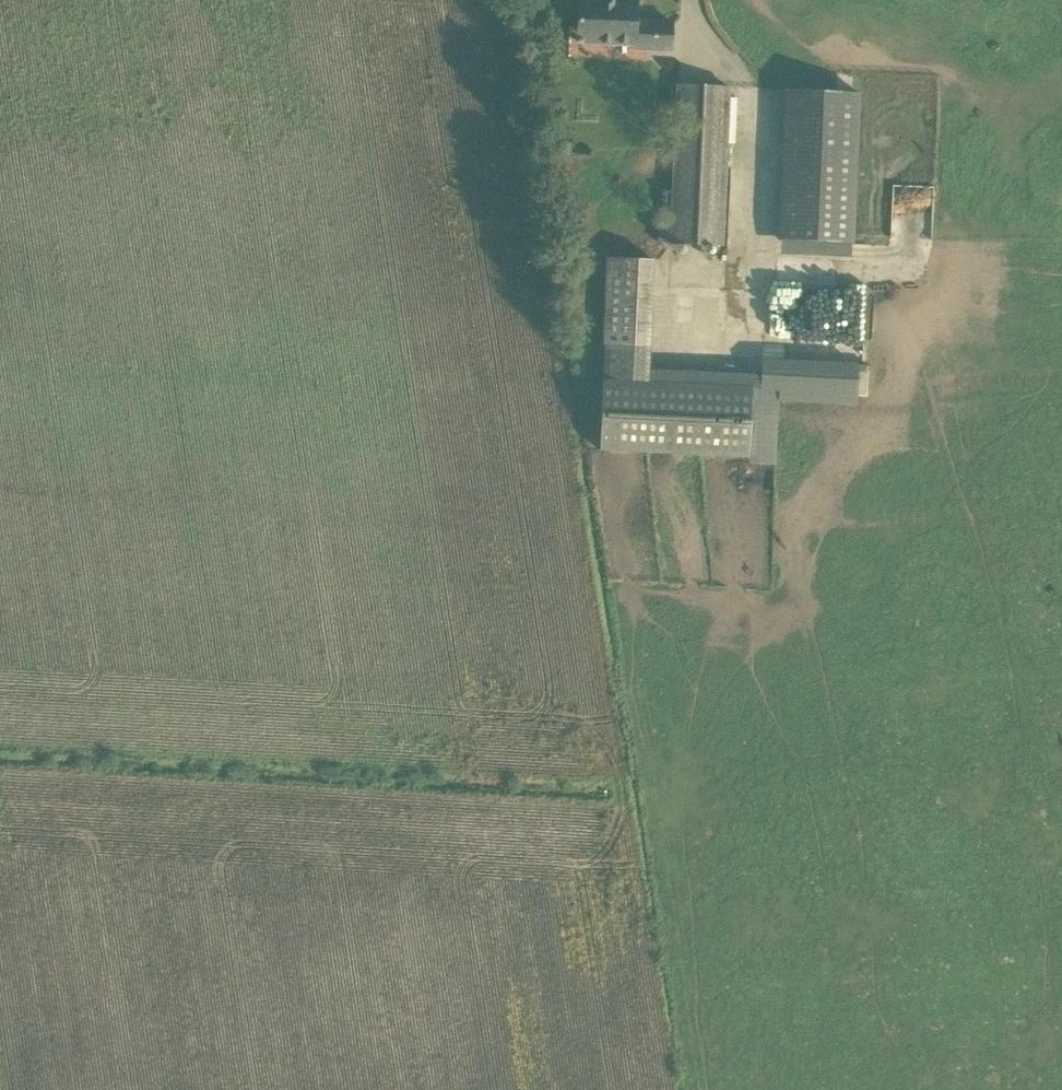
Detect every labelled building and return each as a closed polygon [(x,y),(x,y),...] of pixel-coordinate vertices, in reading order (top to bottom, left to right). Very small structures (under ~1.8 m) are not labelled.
[(648,49),(670,50),(671,22),(635,20),(636,1),(616,0),(579,0),(577,42),(635,45),(634,49),(648,49)] [(731,88),(679,86),(673,243),(725,246),(731,88)] [(787,90),(780,239),(852,242),(859,93),(787,90)] [(747,458),(747,456),(752,374),(648,369),(654,258),(607,256),(597,450),(747,458)]
